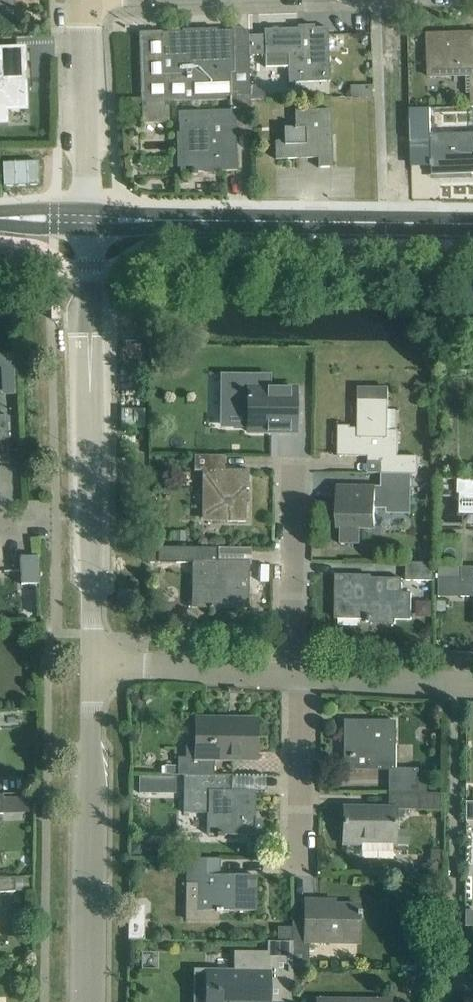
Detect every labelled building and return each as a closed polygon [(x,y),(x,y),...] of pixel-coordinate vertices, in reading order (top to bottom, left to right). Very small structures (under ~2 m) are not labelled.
[(15,17),(14,0),(0,0),(0,18),(15,17)] [(330,81),(329,47),(328,27),(314,28),(314,25),(309,25),(309,30),(301,30),(301,28),(284,29),(284,48),(288,48),(288,82),(330,81)] [(162,33),(162,31),(139,32),(142,124),(170,123),(169,102),(189,101),(226,100),(226,98),(231,98),(231,110),(179,111),(180,172),(191,172),(191,175),(197,175),(197,172),(237,171),(236,135),(251,134),(248,30),(242,30),(242,27),(232,28),(232,30),(180,32),(179,28),(168,29),(168,32),(162,33)] [(456,33),(456,38),(446,38),(445,34),(428,34),(429,77),(466,75),(472,75),(472,91),(472,33),(456,33)] [(1,100),(2,108),(0,108),(0,109),(26,108),(25,86),(20,86),(19,69),(24,69),(24,49),(0,49),(0,100),(1,100)] [(372,98),(372,85),(361,85),(361,98),(372,98)] [(284,142),(275,142),(276,159),(318,158),(318,167),(333,167),(331,109),(295,110),(295,128),(284,129),(284,142)] [(432,135),(434,166),(472,165),(472,173),(472,133),(432,135)] [(21,386),(21,353),(0,353),(0,386),(21,386)] [(293,377),(310,376),(310,365),(293,366),(293,377)] [(222,376),(222,415),(248,416),(248,432),(296,432),(296,412),(296,388),(268,388),(269,376),(222,376)] [(382,473),(411,473),(418,474),(418,456),(398,456),(398,430),(387,429),(388,405),(358,405),(358,427),(339,427),(339,455),(359,456),(359,453),(369,453),(369,461),(383,461),(382,473)] [(9,463),(7,415),(0,415),(0,463),(9,463)] [(225,455),(205,455),(194,455),(194,475),(202,475),(202,490),(207,490),(207,517),(229,517),(229,522),(246,522),(246,501),(244,501),(244,489),(249,489),(249,470),(225,470),(225,455)] [(411,473),(382,473),(382,486),(399,486),(399,496),(411,497),(411,473)] [(461,479),(461,493),(472,494),(472,479),(461,479)] [(355,538),(356,528),(375,528),(375,490),(368,490),(368,486),(337,486),(337,528),(340,528),(339,538),(341,540),(353,540),(355,538)] [(185,531),(174,531),(174,541),(185,541),(185,531)] [(148,547),(148,562),(158,562),(192,563),(192,573),(192,575),(200,575),(200,586),(200,607),(209,607),(209,609),(213,609),(213,607),(248,608),(248,562),(228,562),(218,562),(218,548),(158,547),(148,547)] [(20,557),(22,584),(39,584),(38,556),(20,557)] [(436,562),(407,562),(407,580),(435,580),(436,562)] [(438,578),(460,578),(460,584),(460,596),(472,596),(472,566),(461,566),(438,566),(438,578)] [(411,616),(411,596),(411,589),(402,589),(402,578),(356,578),(356,574),(336,574),(336,618),(364,618),(364,621),(370,621),(370,616),(411,616)] [(431,602),(416,602),(417,612),(422,617),(432,616),(431,602)] [(184,775),(214,775),(214,759),(256,759),(257,719),(238,719),(238,724),(198,723),(198,719),(197,719),(197,739),(197,758),(178,758),(177,766),(177,775),(184,775)] [(425,771),(419,771),(419,768),(395,768),(395,721),(369,721),(369,723),(360,723),(360,721),(345,721),(344,768),(388,769),(388,793),(425,793),(425,771)] [(165,766),(165,775),(177,775),(177,766),(165,766)] [(214,775),(184,775),(183,812),(214,812),(214,835),(236,835),(256,835),(256,817),(252,817),(252,791),(232,790),(232,775),(214,775)] [(159,777),(139,777),(139,793),(159,793),(159,777)] [(425,793),(388,793),(388,808),(364,808),(344,808),(343,844),(361,844),(361,852),(394,852),(394,845),(396,845),(397,809),(440,810),(440,793),(425,793)] [(408,830),(397,830),(397,845),(408,845),(408,830)] [(145,840),(131,840),(131,854),(145,854),(145,840)] [(427,863),(422,863),(422,871),(437,871),(439,849),(431,849),(430,859),(427,859),(427,863)] [(189,859),(189,884),(186,883),(185,919),(222,919),(222,911),(255,911),(255,875),(218,875),(218,859),(189,859)] [(15,891),(15,879),(0,880),(0,892),(15,891)] [(28,879),(15,879),(15,891),(28,891),(28,879)] [(293,921),(292,941),(292,952),(311,952),(311,943),(359,943),(359,905),(335,904),(335,900),(306,900),(306,916),(309,916),(309,921),(293,921)] [(277,932),(277,941),(292,941),(292,927),(281,927),(277,932)] [(206,1001),(270,1001),(270,1000),(292,1000),(292,982),(292,962),(292,952),(292,941),(269,941),(269,953),(236,953),(236,971),(206,970),(206,993),(206,1001)]
